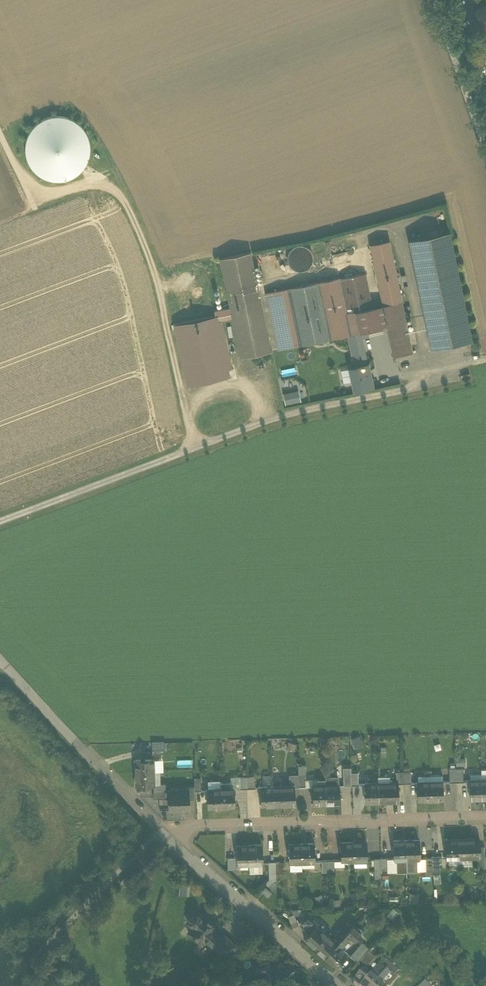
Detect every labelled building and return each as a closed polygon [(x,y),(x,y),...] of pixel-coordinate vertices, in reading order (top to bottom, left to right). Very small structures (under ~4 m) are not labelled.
[(485,32),(485,31),(485,5),(476,8),(485,32)] [(53,115),(43,118),(34,124),(28,133),(24,144),(25,154),(29,165),(36,173),(45,178),(56,181),(67,179),(77,175),(84,167),(89,157),(91,146),(88,136),(83,126),(74,119),(64,115),(53,115)] [(410,240),(432,348),(471,340),(449,232),(410,240)] [(370,245),(383,305),(401,301),(389,241),(370,245)] [(289,250),(287,260),(292,269),(302,271),(311,265),(313,256),(308,247),(298,245),(289,250)] [(233,317),(241,357),(271,350),(250,252),(220,258),(230,307),(233,317)] [(365,273),(339,278),(351,334),(358,332),(387,326),(405,322),(401,301),(383,305),(372,307),(365,273)] [(330,338),(348,334),(351,334),(339,278),(319,282),(330,338)] [(288,288),(300,344),(330,338),(319,282),(288,288)] [(300,344),(288,288),(266,293),(277,349),(300,344)] [(230,307),(214,311),(215,316),(216,316),(217,321),(233,317),(230,307)] [(215,316),(175,324),(187,384),(228,375),(217,321),(216,316),(215,316)] [(405,322),(387,326),(393,356),(412,352),(405,322)] [(348,334),(350,346),(360,344),(358,332),(351,334),(348,334)] [(350,346),(354,366),(367,364),(365,353),(362,354),(360,344),(350,346)] [(352,381),(354,390),(371,386),(368,372),(370,372),(368,363),(367,364),(354,366),(351,367),(351,368),(354,381),(352,381)] [(354,381),(351,368),(341,370),(344,383),(352,381),(354,381)] [(298,390),(283,393),(285,405),(301,401),(298,390)] [(363,745),(360,735),(351,738),(354,748),(363,745)] [(296,744),(288,741),(286,748),(294,751),(296,744)] [(160,771),(163,771),(163,758),(154,759),(154,772),(160,771)] [(135,759),(135,772),(154,772),(154,759),(135,759)] [(343,785),(351,785),(351,773),(351,767),(343,767),(343,785)] [(154,783),(154,772),(135,772),(135,785),(153,784),(154,784),(154,783)] [(293,787),(299,787),(298,774),(289,775),(289,781),(291,781),(291,785),(293,785),(293,787)] [(230,776),(230,782),(233,782),(233,788),(240,788),(240,777),(240,776),(230,776)] [(470,798),(483,798),(482,779),(470,780),(470,798)] [(208,780),(208,788),(221,788),(220,782),(220,780),(208,780)] [(443,799),(443,780),(430,781),(431,799),(443,799)] [(418,800),(431,799),(430,781),(418,781),(418,800)] [(378,782),(378,783),(378,801),(398,801),(398,784),(398,782),(397,782),(390,782),(378,782)] [(165,798),(165,791),(165,783),(160,783),(154,783),(154,784),(153,784),(153,791),(153,798),(165,798)] [(366,801),(378,801),(378,783),(365,783),(366,801)] [(313,803),(326,803),(325,784),(317,784),(313,785),(313,786),(313,803)] [(339,803),(338,784),(325,784),(326,803),(339,803)] [(273,786),(273,805),(294,804),(293,787),(293,785),(291,785),(273,786)] [(261,805),(273,805),(273,786),(260,786),(261,805)] [(209,807),(221,806),(221,788),(208,788),(209,807)] [(233,788),(221,788),(221,806),(234,806),(233,788)] [(170,798),(170,810),(180,810),(180,809),(189,808),(188,799),(188,790),(170,790),(170,798)] [(446,857),(459,857),(458,838),(445,839),(446,857)] [(478,838),(458,838),(459,857),(472,856),(478,856),(479,856),(479,847),(478,838)] [(406,840),(406,858),(416,858),(419,858),(419,857),(418,839),(406,840)] [(396,859),(406,858),(406,840),(393,840),(394,858),(394,859),(396,859)] [(344,860),(354,860),(353,841),(341,842),(341,860),(344,860)] [(366,841),(353,841),(354,860),(366,860),(366,841)] [(290,862),(301,862),(301,843),(288,843),(289,862),(290,862)] [(313,843),(301,843),(301,862),(314,861),(313,843)] [(237,863),(249,862),(249,844),(236,844),(237,863)] [(261,844),(249,844),(249,862),(262,862),(261,844)] [(472,865),(472,856),(459,857),(459,865),(472,865)] [(387,857),(380,858),(374,858),(374,870),(380,870),(387,870),(387,858),(387,857)] [(417,870),(426,870),(425,857),(419,857),(419,858),(416,858),(417,870)] [(397,871),(396,859),(394,859),(394,858),(387,858),(387,870),(387,872),(397,871)] [(396,859),(397,871),(407,871),(406,858),(396,859)] [(417,870),(416,858),(406,858),(407,871),(417,871),(417,870)] [(262,872),(262,862),(249,862),(249,872),(262,872)] [(302,866),(301,862),(290,862),(290,870),(302,869),(302,866)] [(276,878),(269,878),(265,883),(277,894),(276,878)] [(379,880),(373,878),(371,885),(377,887),(379,880)] [(190,884),(174,882),(173,893),(188,895),(190,884)] [(262,891),(268,895),(271,892),(265,887),(262,891)] [(419,893),(409,893),(409,903),(418,904),(419,893)] [(324,901),(321,894),(314,897),(317,904),(324,901)] [(399,912),(393,907),(387,914),(393,920),(399,912)] [(204,938),(213,947),(221,938),(221,937),(216,933),(215,933),(213,936),(209,933),(211,930),(216,924),(204,913),(202,915),(197,910),(195,912),(192,912),(187,917),(188,920),(187,922),(192,927),(188,932),(200,942),(204,938)] [(298,925),(294,914),(288,916),(292,927),(298,925)] [(400,914),(394,921),(399,926),(406,919),(400,914)] [(299,924),(308,932),(316,924),(307,916),(299,924)] [(339,930),(344,934),(346,932),(351,926),(347,922),(339,930)] [(304,937),(324,956),(344,934),(339,930),(331,938),(316,924),(308,932),(304,937)] [(351,926),(346,932),(351,936),(350,936),(354,940),(361,933),(352,925),(351,926)] [(341,947),(350,936),(351,936),(346,932),(344,934),(324,956),(335,966),(342,959),(341,958),(347,952),(341,947)] [(213,947),(225,957),(235,945),(223,934),(221,937),(221,938),(213,947)] [(350,955),(355,960),(367,948),(362,943),(350,955)] [(358,960),(361,963),(370,955),(375,960),(378,957),(369,948),(358,960)] [(361,963),(367,968),(375,960),(370,955),(361,963)] [(382,967),(387,971),(392,965),(386,960),(380,965),(380,966),(382,967)] [(267,977),(269,975),(282,985),(285,985),(295,974),(280,962),(276,967),(268,961),(260,970),(267,977)] [(357,985),(373,985),(387,971),(382,967),(380,966),(380,965),(370,976),(365,971),(354,983),(357,985)] [(398,971),(392,965),(387,971),(391,975),(391,976),(392,977),(393,977),(398,971)] [(387,971),(373,985),(381,985),(391,976),(391,975),(387,971)] [(269,975),(267,977),(267,978),(265,981),(271,985),(282,985),(269,975)] [(381,985),(390,985),(396,980),(393,977),(392,977),(391,976),(381,985)]
